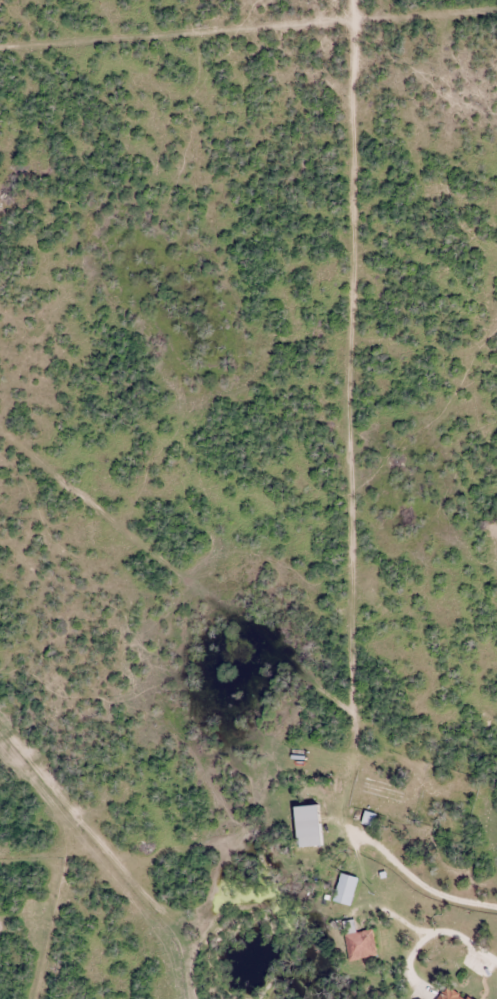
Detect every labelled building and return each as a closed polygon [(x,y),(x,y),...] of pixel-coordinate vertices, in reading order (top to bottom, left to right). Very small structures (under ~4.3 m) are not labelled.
[(289,808),(290,849),(318,848),(317,807),(289,808)] [(347,908),(353,880),(335,876),(329,904),(347,908)] [(373,960),(370,932),(351,934),(350,923),(340,924),(344,963),(373,960)] [(442,988),(435,998),(460,998),(442,988)]
